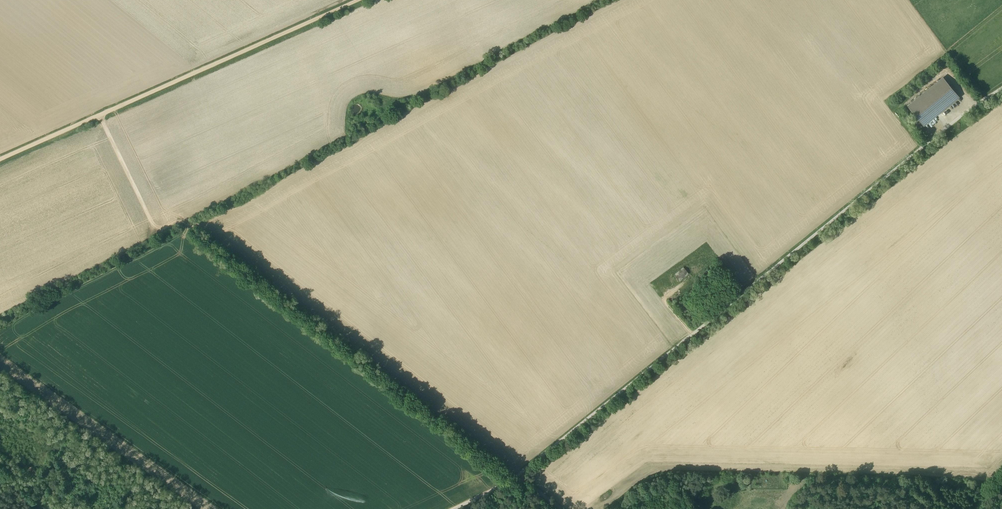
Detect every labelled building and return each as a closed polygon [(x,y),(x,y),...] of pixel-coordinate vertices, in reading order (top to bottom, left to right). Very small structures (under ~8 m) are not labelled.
[(909,106),(924,125),(959,97),(943,77),(909,106)]
